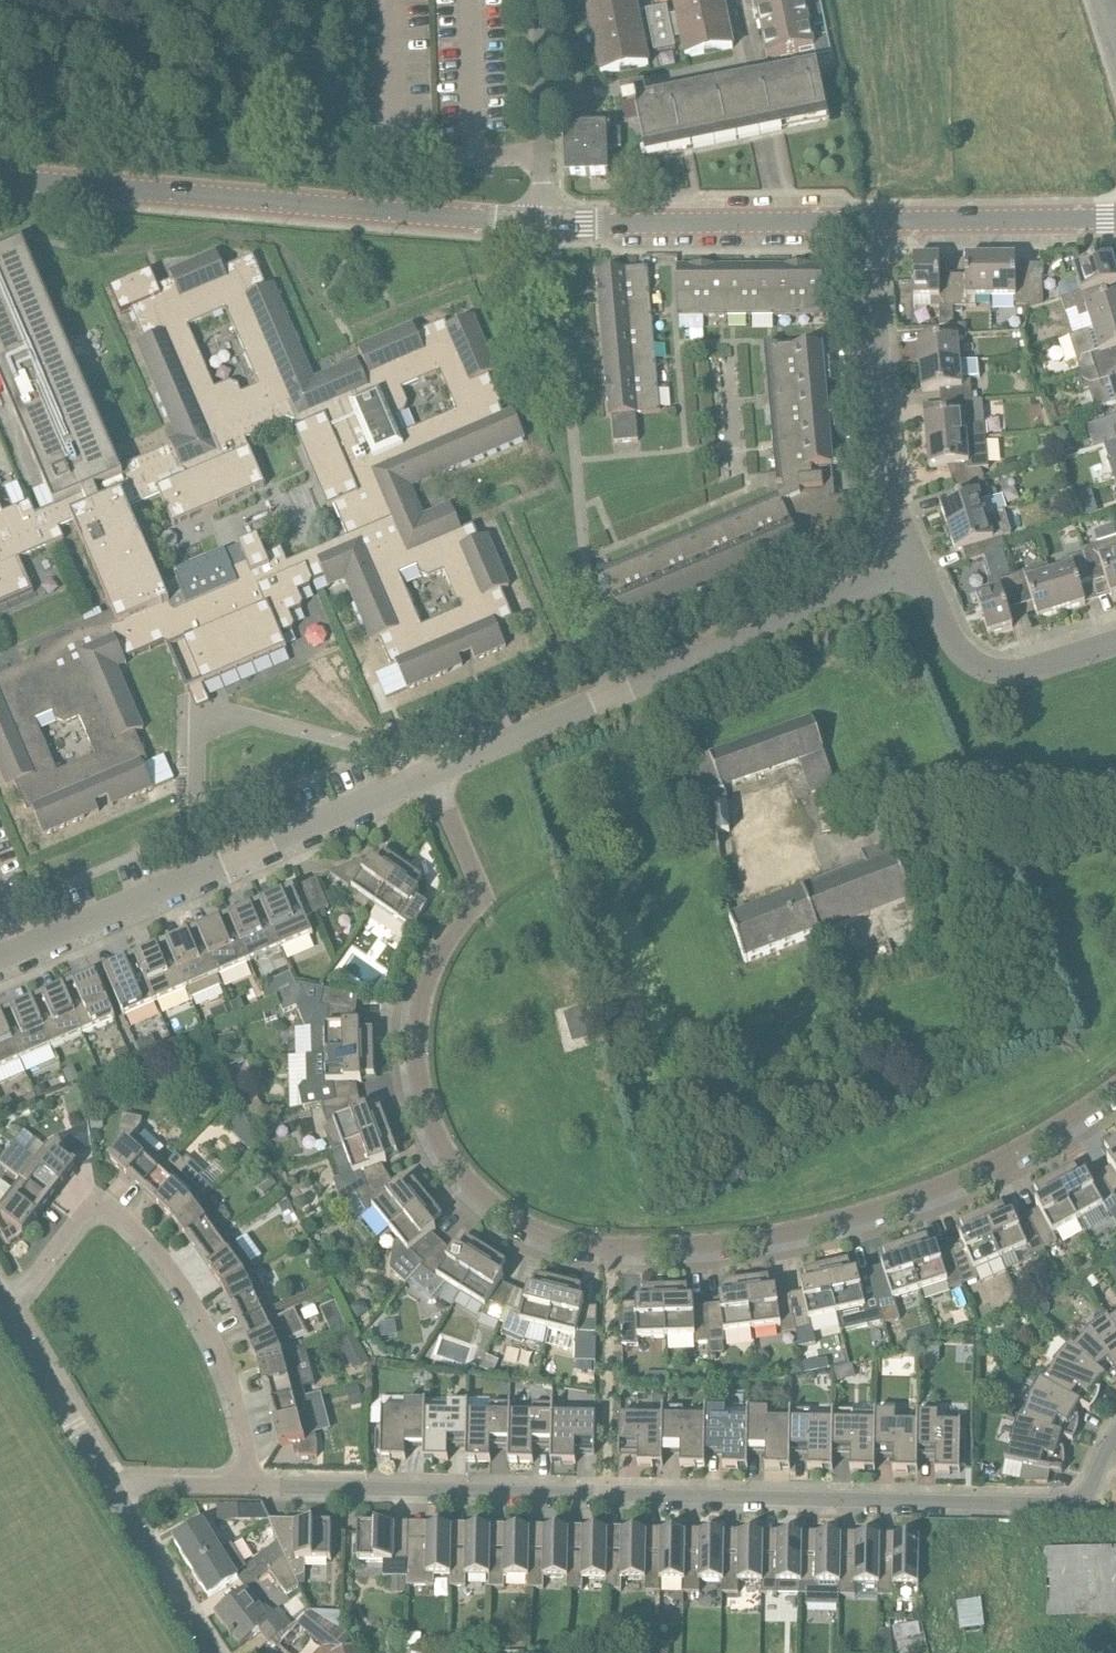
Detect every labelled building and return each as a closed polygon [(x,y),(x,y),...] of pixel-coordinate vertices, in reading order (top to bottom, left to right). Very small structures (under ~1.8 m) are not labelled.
[(677,12),(669,14),(668,6),(646,10),(648,18),(639,20),(635,0),(614,0),(588,5),(602,76),(649,66),(644,42),(652,40),(654,48),(675,44),(674,36),(681,34),(686,58),(733,48),(723,0),(674,0),(677,12)] [(815,49),(804,0),(756,0),(768,58),(815,49)] [(829,118),(828,114),(818,67),(649,102),(647,91),(621,96),(626,119),(637,116),(640,130),(652,127),(657,154),(829,118)] [(567,131),(569,177),(610,176),(610,174),(623,174),(622,131),(611,131),(611,129),(567,131)] [(186,682),(199,676),(204,686),(288,650),(282,637),(294,632),(296,627),(291,615),(303,610),(305,605),(300,593),(311,589),(313,583),(326,578),(330,588),(347,581),(373,642),(381,639),(393,667),(398,665),(409,690),(464,666),(460,658),(473,653),(477,661),(507,648),(498,627),(515,620),(503,591),(510,588),(488,537),(480,540),(474,526),(462,531),(451,505),(424,517),(412,488),(458,468),(526,439),(515,413),(505,417),(500,406),(502,405),(490,376),(498,373),(474,318),(449,329),(446,322),(418,334),(414,326),(359,350),(368,370),(362,373),(358,363),(315,381),(274,286),(268,289),(254,257),(225,270),(218,254),(171,274),(174,282),(159,288),(152,272),(111,289),(122,315),(133,311),(146,342),(138,345),(179,440),(171,443),(173,447),(124,469),(23,234),(0,244),(0,377),(49,494),(5,514),(1,505),(0,506),(0,568),(65,540),(61,529),(75,522),(114,613),(34,648),(39,661),(0,677),(0,768),(9,789),(16,785),(29,814),(34,811),(45,836),(100,812),(97,804),(110,799),(113,807),(154,789),(144,764),(149,762),(137,733),(145,730),(118,669),(128,665),(126,660),(165,643),(170,645),(186,682)] [(1099,289),(1115,283),(1115,267),(1113,257),(1075,269),(1077,278),(1069,281),(1057,285),(1062,300),(1099,289)] [(977,298),(992,298),(992,258),(967,258),(967,281),(954,281),(955,308),(977,307),(977,298)] [(992,258),(992,298),(1017,298),(1017,307),(1030,307),(1030,265),(1017,265),(1017,258),(992,258)] [(955,326),(955,308),(954,281),(941,281),(941,259),(915,259),(915,299),(931,298),(931,308),(941,308),(941,327),(955,326)] [(1030,265),(1030,307),(1030,310),(1044,306),(1044,265),(1030,265)] [(751,318),(776,317),(775,266),(750,267),(751,318)] [(776,317),(800,317),(799,266),(786,266),(775,266),(776,317)] [(799,266),(800,317),(825,317),(824,266),(799,266)] [(679,318),(703,318),(703,267),(690,267),(678,267),(679,318)] [(703,318),(728,318),(727,267),(703,267),(703,318)] [(728,318),(751,318),(750,267),(727,267),(728,318)] [(600,297),(651,292),(649,268),(598,272),(599,284),(598,284),(600,297)] [(1115,323),(1115,297),(1103,301),(1099,289),(1062,300),(1066,313),(1078,310),(1081,319),(1089,316),(1094,330),(1115,323)] [(602,321),(653,317),(651,292),(600,297),(602,321)] [(604,345),(655,340),(653,317),(602,321),(604,345)] [(1115,363),(1115,323),(1094,330),(1099,345),(1090,348),(1097,369),(1115,363)] [(921,368),(961,363),(959,340),(968,339),(967,325),(955,326),(941,327),(925,329),(927,342),(919,343),(921,368)] [(606,368),(657,364),(655,340),(604,345),(606,368)] [(772,352),(774,376),(777,401),(779,426),(781,448),(785,495),(779,498),(782,504),(761,513),(738,523),(716,533),(694,542),(672,552),(649,561),(627,571),(605,581),(615,605),(625,627),(647,618),(669,608),(692,598),(714,589),(736,579),(758,570),(781,560),(803,550),(801,547),(821,538),(824,545),(849,535),(846,499),(844,499),(831,500),(830,490),(832,469),(832,443),(830,421),(827,396),(825,371),(823,347),(772,352)] [(947,404),(974,401),(972,378),(962,379),(961,363),(921,368),(924,392),(946,390),(947,404)] [(1097,369),(1103,392),(1112,389),(1115,400),(1115,363),(1097,369)] [(608,393),(659,389),(657,364),(606,368),(607,379),(608,393)] [(636,441),(633,415),(662,413),(659,389),(608,393),(609,405),(610,405),(613,443),(636,441)] [(928,444),(986,438),(984,422),(976,424),(974,401),(947,404),(949,417),(926,419),(928,444)] [(1113,421),(1088,428),(1095,450),(1115,444),(1115,419),(1113,421)] [(959,485),(985,477),(983,473),(988,472),(986,438),(928,444),(930,469),(953,466),(959,485)] [(949,529),(987,516),(983,502),(992,499),(985,477),(959,485),(963,498),(942,505),(949,529)] [(1007,550),(1003,537),(1011,535),(1004,511),(987,516),(949,529),(956,552),(964,550),(968,563),(1007,550)] [(1106,543),(1083,550),(1085,554),(1081,555),(1089,581),(1105,575),(1112,597),(1115,596),(1115,539),(1106,543)] [(1004,553),(989,559),(995,578),(1011,573),(1004,553)] [(1051,574),(1063,612),(1087,605),(1080,583),(1089,581),(1081,555),(1063,561),(1066,570),(1051,574)] [(1039,620),(1063,612),(1051,574),(1037,579),(1034,570),(1012,577),(1020,602),(1032,598),(1039,620)] [(1020,602),(1012,577),(990,584),(993,592),(977,597),(989,635),(1014,628),(1007,606),(1020,602)] [(807,708),(673,761),(686,792),(698,787),(701,810),(717,808),(714,786),(713,781),(795,749),(810,786),(833,776),(835,776),(807,708)] [(873,863),(727,922),(745,965),(917,896),(899,853),(894,839),(867,850),(873,863)] [(329,875),(376,907),(403,868),(385,855),(377,865),(372,862),(369,867),(361,862),(329,875)] [(403,868),(376,907),(414,933),(429,908),(416,900),(419,895),(415,892),(422,881),(403,868)] [(304,893),(314,916),(329,909),(317,881),(302,887),(304,893)] [(264,905),(284,949),(313,936),(306,919),(314,916),(304,893),(296,896),(294,892),(264,905)] [(248,964),(284,949),(264,905),(263,905),(228,920),(248,964)] [(216,978),(248,964),(228,920),(196,934),(216,978)] [(186,991),(216,978),(196,934),(166,947),(186,991)] [(150,1006),(186,991),(166,947),(130,962),(150,1006)] [(123,1018),(150,1006),(130,962),(105,973),(109,983),(123,1018)] [(268,981),(273,993),(299,983),(294,971),(268,981)] [(64,991),(84,1035),(115,1021),(96,977),(64,991)] [(308,1057),(325,1056),(374,1055),(373,1032),(360,1033),(360,1027),(354,1027),(356,1013),(321,1007),(324,991),(299,986),(273,997),(280,1011),(292,1005),(302,1027),(307,1027),(308,1057)] [(49,1049),(84,1035),(64,991),(30,1005),(49,1049)] [(356,1013),(358,997),(324,991),(321,1007),(356,1013)] [(243,1001),(233,1006),(237,1016),(248,1011),(243,1001)] [(49,1049),(30,1005),(0,1018),(0,1020),(19,1062),(49,1049)] [(215,1023),(229,1016),(225,1006),(210,1013),(215,1023)] [(571,1039),(590,1036),(586,1006),(567,1009),(571,1039)] [(19,1062),(0,1020),(0,1071),(19,1062)] [(140,1053),(157,1046),(153,1038),(136,1045),(140,1053)] [(118,1063),(131,1057),(127,1049),(114,1054),(118,1063)] [(322,1106),(359,1099),(356,1084),(361,1084),(361,1078),(374,1078),(374,1055),(325,1056),(326,1084),(319,1086),(322,1106)] [(343,1149),(389,1132),(381,1111),(368,1115),(366,1110),(361,1112),(359,1099),(322,1106),(326,1124),(328,1129),(325,1131),(333,1153),(343,1149)] [(142,1192),(168,1165),(138,1137),(143,1119),(123,1114),(114,1149),(118,1153),(111,1163),(142,1192)] [(161,1153),(169,1145),(151,1126),(142,1134),(161,1153)] [(356,1196),(388,1179),(381,1166),(386,1164),(384,1158),(397,1154),(389,1132),(343,1149),(353,1175),(346,1179),(356,1196)] [(20,1180),(49,1203),(75,1169),(65,1161),(69,1157),(57,1138),(48,1143),(35,1160),(13,1143),(0,1160),(0,1164),(20,1180)] [(1105,1149),(1113,1160),(1108,1163),(1111,1168),(1100,1175),(1115,1201),(1115,1141),(1105,1149)] [(176,1156),(168,1165),(142,1192),(172,1221),(172,1222),(173,1222),(201,1196),(210,1188),(199,1177),(202,1173),(184,1155),(180,1159),(176,1156)] [(1115,1208),(1115,1201),(1100,1175),(1089,1182),(1086,1177),(1081,1180),(1074,1168),(1054,1180),(1078,1222),(1102,1208),(1106,1215),(1115,1208)] [(373,1209),(390,1231),(428,1201),(413,1183),(403,1191),(399,1187),(395,1190),(388,1179),(356,1196),(348,1201),(356,1215),(364,1211),(366,1213),(373,1209)] [(20,1180),(0,1205),(0,1232),(2,1235),(13,1229),(23,1237),(49,1203),(20,1180)] [(1054,1235),(1078,1222),(1054,1180),(1035,1191),(1041,1202),(1036,1205),(1038,1210),(1027,1216),(1043,1249),(1057,1242),(1054,1235)] [(197,1255),(228,1233),(201,1196),(173,1222),(197,1255)] [(417,1271),(441,1244),(431,1235),(436,1231),(432,1227),(442,1218),(428,1201),(390,1231),(408,1253),(403,1259),(417,1271)] [(1030,1256),(1043,1249),(1027,1216),(1015,1222),(1013,1217),(1008,1219),(1002,1207),(981,1216),(1001,1260),(1026,1249),(1030,1256)] [(975,1272),(1001,1260),(981,1216),(961,1225),(966,1238),(960,1240),(963,1245),(951,1250),(964,1284),(978,1279),(975,1272)] [(222,1290),(254,1270),(228,1233),(197,1255),(221,1289),(222,1290)] [(950,1290),(964,1284),(951,1250),(938,1255),(937,1250),(931,1251),(927,1239),(905,1246),(920,1292),(921,1291),(925,1303),(951,1295),(950,1290)] [(437,1279),(461,1294),(487,1253),(468,1241),(460,1252),(455,1249),(452,1254),(441,1244),(417,1271),(432,1285),(437,1279)] [(894,1300),(920,1292),(905,1246),(883,1253),(888,1266),(882,1268),(884,1273),(871,1276),(881,1312),(896,1308),(894,1300)] [(481,1316),(500,1324),(514,1290),(501,1284),(504,1280),(499,1276),(506,1265),(487,1253),(461,1294),(485,1309),(481,1316)] [(866,1317),(881,1312),(871,1276),(859,1280),(857,1275),(852,1276),(849,1263),(826,1268),(837,1315),(864,1309),(866,1317)] [(810,1321),(837,1315),(826,1268),(804,1273),(807,1286),(801,1287),(803,1293),(790,1295),(797,1332),(811,1329),(810,1321)] [(240,1327),(274,1311),(254,1270),(222,1290),(240,1327)] [(521,1324),(548,1331),(559,1284),(537,1278),(534,1291),(528,1290),(527,1295),(514,1290),(500,1324),(518,1331),(521,1324)] [(781,1335),(797,1332),(790,1295),(777,1298),(776,1292),(770,1293),(769,1280),(746,1283),(752,1331),(780,1327),(781,1335)] [(725,1334),(752,1331),(746,1283),(723,1286),(725,1299),(719,1300),(720,1305),(706,1307),(710,1344),(725,1342),(725,1334)] [(575,1345),(596,1346),(597,1309),(583,1309),(584,1303),(578,1302),(581,1289),(559,1284),(548,1331),(575,1337),(575,1345)] [(695,1345),(710,1344),(706,1307),(694,1308),(694,1302),(688,1302),(687,1289),(665,1290),(666,1338),(694,1337),(695,1345)] [(638,1339),(666,1338),(665,1290),(642,1291),(642,1304),(636,1304),(636,1310),(622,1309),(622,1346),(638,1347),(638,1339)] [(276,1316),(274,1311),(240,1327),(257,1365),(257,1366),(258,1366),(293,1353),(287,1340),(302,1333),(291,1309),(276,1316)] [(1110,1323),(1107,1319),(1086,1334),(1087,1335),(1074,1349),(1104,1379),(1113,1387),(1115,1385),(1115,1332),(1110,1323)] [(333,1335),(344,1330),(340,1321),(329,1326),(333,1335)] [(1045,1383),(1080,1406),(1090,1412),(1093,1409),(1098,1400),(1100,1392),(1096,1388),(1104,1379),(1074,1349),(1070,1346),(1053,1366),(1054,1367),(1045,1383)] [(258,1366),(268,1406),(305,1397),(302,1387),(312,1384),(303,1349),(293,1353),(258,1366)] [(350,1350),(350,1364),(367,1364),(368,1350),(350,1350)] [(1023,1422),(1062,1437),(1073,1441),(1077,1433),(1078,1428),(1079,1419),(1074,1416),(1080,1406),(1045,1383),(1040,1381),(1027,1403),(1028,1404),(1023,1422)] [(317,1445),(305,1397),(268,1406),(279,1447),(292,1446),(295,1458),(317,1458),(317,1445)] [(405,1447),(423,1447),(425,1412),(425,1403),(424,1403),(405,1403),(405,1412),(381,1411),(381,1432),(375,1432),(375,1455),(380,1455),(380,1460),(405,1461),(405,1447)] [(447,1447),(466,1448),(468,1413),(468,1404),(466,1404),(447,1403),(447,1413),(425,1412),(423,1447),(423,1461),(447,1462),(447,1447)] [(490,1448),(508,1449),(510,1414),(510,1405),(509,1405),(490,1404),(490,1414),(468,1413),(466,1448),(465,1462),(490,1463),(490,1448)] [(532,1450),(551,1450),(553,1415),(553,1406),(552,1406),(532,1406),(532,1415),(510,1414),(508,1449),(508,1463),(532,1464),(532,1450)] [(705,1468),(705,1454),(704,1419),(683,1419),(683,1409),(663,1409),(663,1408),(662,1408),(662,1418),(662,1453),(680,1453),(680,1467),(705,1468)] [(747,1469),(747,1455),(747,1420),(725,1420),(725,1410),(706,1410),(706,1409),(705,1409),(704,1419),(705,1454),(723,1454),(723,1468),(747,1469)] [(789,1470),(790,1456),(789,1421),(768,1421),(768,1411),(748,1411),(748,1410),(747,1410),(747,1420),(747,1455),(765,1455),(765,1469),(789,1470)] [(832,1471),(832,1457),(832,1422),(810,1422),(810,1412),(791,1412),(791,1411),(790,1411),(789,1421),(790,1456),(808,1456),(808,1470),(832,1471)] [(874,1472),(875,1458),(874,1423),(853,1423),(853,1413),(833,1413),(833,1412),(832,1412),(832,1422),(832,1457),(850,1457),(850,1471),(874,1472)] [(917,1473),(917,1459),(917,1424),(895,1424),(895,1414),(876,1414),(876,1413),(875,1413),(874,1423),(875,1458),(893,1458),(893,1472),(917,1473)] [(917,1424),(917,1459),(935,1459),(935,1474),(960,1474),(960,1469),(965,1469),(966,1446),(960,1446),(961,1425),(938,1425),(938,1416),(917,1414),(917,1424)] [(575,1454),(595,1454),(595,1416),(553,1415),(551,1450),(550,1464),(575,1465),(575,1454)] [(662,1467),(662,1453),(662,1418),(619,1417),(618,1455),(638,1456),(638,1466),(662,1467)] [(1048,1484),(1051,1472),(1062,1474),(1064,1469),(1065,1463),(1065,1456),(1064,1450),(1058,1449),(1062,1437),(1023,1422),(1017,1421),(1010,1446),(1011,1446),(1008,1461),(1005,1461),(1005,1462),(1021,1465),(1020,1483),(1048,1484)] [(239,1522),(269,1522),(262,1506),(237,1506),(239,1522)] [(191,1570),(221,1551),(204,1523),(173,1542),(191,1570)] [(278,1542),(284,1556),(296,1580),(305,1576),(306,1561),(331,1562),(332,1526),(284,1526),(273,1530),(278,1542)] [(406,1587),(411,1587),(413,1541),(393,1541),(394,1528),(358,1527),(357,1562),(383,1563),(383,1577),(393,1578),(392,1594),(406,1594),(406,1587)] [(434,1575),(450,1576),(452,1552),(452,1529),(426,1528),(426,1542),(413,1541),(411,1587),(434,1587),(434,1575)] [(466,1576),(489,1577),(490,1553),(491,1530),(465,1529),(465,1553),(452,1552),(450,1576),(449,1588),(465,1588),(466,1576)] [(505,1577),(528,1578),(529,1554),(530,1531),(504,1530),(504,1554),(490,1553),(489,1577),(488,1589),(504,1589),(505,1577)] [(544,1578),(567,1579),(568,1555),(569,1532),(543,1531),(543,1554),(529,1554),(528,1578),(527,1590),(543,1590),(544,1578)] [(605,1591),(613,1592),(614,1556),(607,1556),(608,1533),(582,1532),(582,1555),(568,1555),(567,1579),(566,1591),(582,1591),(582,1579),(605,1579),(605,1591)] [(646,1580),(646,1556),(647,1534),(621,1533),(621,1556),(614,1556),(613,1592),(621,1592),(621,1580),(646,1580)] [(660,1581),(683,1581),(685,1557),(686,1534),(660,1534),(660,1556),(646,1556),(646,1580),(645,1592),(660,1593),(660,1581)] [(699,1582),(722,1582),(724,1558),(725,1535),(699,1535),(699,1557),(685,1557),(683,1581),(683,1593),(699,1593),(699,1582)] [(738,1582),(761,1583),(763,1559),(764,1536),(738,1535),(738,1558),(724,1558),(722,1582),(722,1594),(738,1594),(738,1582)] [(777,1583),(800,1584),(802,1559),(803,1537),(777,1536),(777,1559),(763,1559),(761,1583),(761,1595),(777,1595),(777,1583)] [(816,1584),(839,1584),(841,1560),(842,1537),(816,1537),(815,1560),(802,1559),(800,1584),(800,1595),(816,1596),(816,1584)] [(855,1585),(878,1585),(880,1561),(881,1538),(855,1538),(854,1560),(841,1560),(839,1584),(839,1596),(855,1597),(855,1585)] [(880,1561),(878,1585),(878,1597),(894,1597),(894,1585),(919,1586),(920,1539),(894,1539),(893,1561),(880,1561)] [(254,1560),(250,1564),(260,1577),(268,1570),(284,1556),(278,1542),(254,1560)] [(1049,1618),(1115,1616),(1115,1543),(1047,1546),(1049,1618)] [(208,1598),(237,1580),(233,1575),(245,1568),(231,1546),(221,1551),(191,1570),(208,1598)] [(284,1556),(268,1570),(286,1596),(299,1587),(296,1580),(284,1556)] [(269,1644),(292,1626),(278,1608),(268,1616),(246,1588),(244,1590),(214,1613),(230,1634),(228,1635),(231,1639),(232,1637),(240,1647),(259,1632),(269,1644)] [(962,1627),(986,1626),(985,1597),(961,1598),(962,1627)] [(354,1649),(353,1649),(349,1636),(311,1612),(296,1624),(323,1648),(318,1652),(355,1652),(354,1649)] [(311,1612),(338,1629),(339,1613),(311,1612)] [(896,1623),(897,1647),(924,1646),(923,1622),(896,1623)] [(883,1651),(897,1649),(893,1627),(879,1629),(883,1651)]
